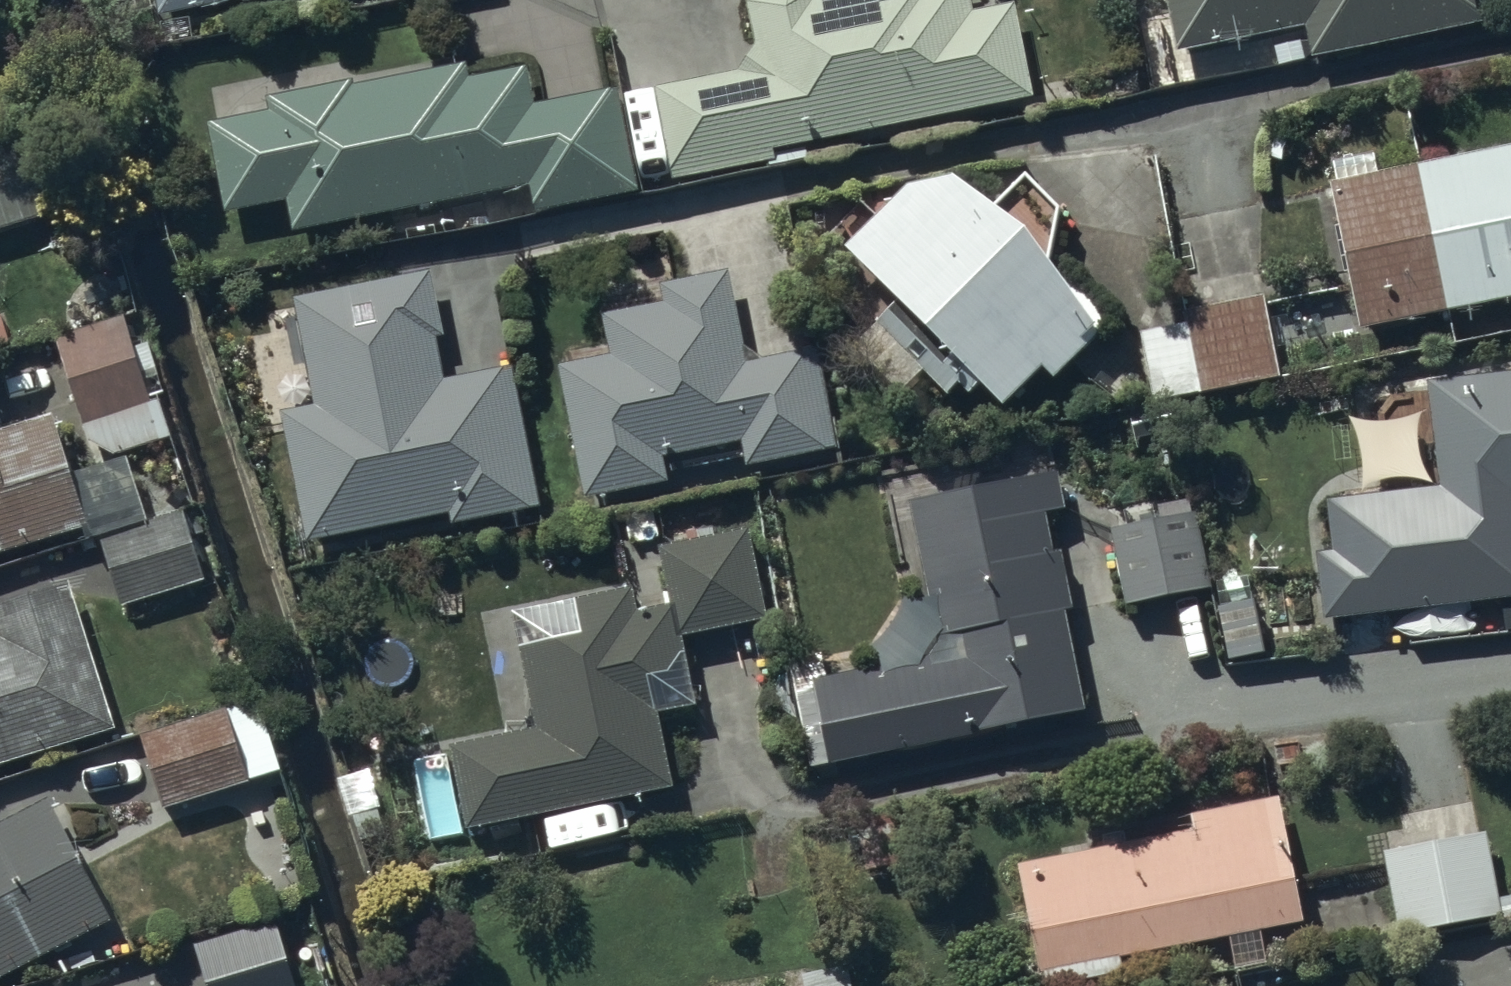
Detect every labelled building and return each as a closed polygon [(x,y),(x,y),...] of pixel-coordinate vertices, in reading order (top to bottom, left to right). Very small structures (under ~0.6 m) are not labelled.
[(160,9),(210,0),(158,0),(160,9)] [(971,0),(748,0),(755,41),(746,51),(739,64),(654,83),(671,173),(775,154),(773,141),(1032,92),(1015,0),(1002,0),(972,6),(971,0)] [(1179,47),(1306,21),(1313,52),(1499,13),(1496,0),(1169,0),(1179,47)] [(638,185),(617,83),(535,98),(527,60),(472,71),(469,57),(356,80),(355,73),(270,91),(272,103),(208,116),(224,206),(288,194),(291,226),(531,178),(537,206),(638,185)] [(1379,165),(1376,148),(1334,157),(1338,174),(1331,176),(1360,323),(1510,293),(1510,139),(1379,165)] [(60,204),(40,140),(0,152),(0,223),(60,204)] [(907,176),(847,238),(1004,395),(1042,356),(1055,369),(1110,313),(957,163),(907,176)] [(747,356),(729,265),(660,279),(663,295),(602,307),(610,348),(558,359),(584,492),(669,475),(664,449),(740,434),(745,460),(840,442),(822,341),(747,356)] [(431,266),(293,291),(297,314),(289,316),(298,362),(307,360),(314,400),(282,406),(305,533),(450,507),(452,517),(538,501),(513,362),(443,374),(435,330),(442,329),(431,266)] [(1280,371),(1265,290),(1183,306),(1186,319),(1141,328),(1154,396),(1280,371)] [(55,331),(97,456),(179,429),(166,391),(149,396),(143,378),(160,373),(149,338),(134,343),(122,309),(55,331)] [(1429,375),(1440,481),(1328,493),(1334,545),(1318,547),(1325,613),(1415,603),(1419,635),(1510,625),(1510,593),(1510,590),(1510,400),(1507,367),(1429,375)] [(88,519),(50,406),(0,423),(0,547),(88,519)] [(928,651),(812,671),(830,758),(1086,705),(1065,602),(1074,601),(1064,544),(1054,545),(1047,506),(1072,504),(1063,463),(910,494),(938,638),(928,651)] [(181,505),(102,532),(126,602),(205,575),(181,505)] [(1214,582),(1196,507),(1112,528),(1129,599),(1214,582)] [(751,521),(659,540),(670,599),(638,605),(633,580),(512,604),(535,720),(449,737),(466,823),(674,782),(659,707),(697,700),(683,629),(769,612),(751,521)] [(0,597),(0,758),(117,721),(70,575),(0,597)] [(1310,649),(1301,583),(1220,594),(1229,660),(1310,649)] [(260,692),(141,730),(163,805),(194,795),(207,835),(249,821),(275,897),(313,881),(277,767),(283,765),(260,692)] [(1281,791),(1190,808),(1193,825),(1020,858),(1040,968),(1044,967),(1047,982),(1116,969),(1113,953),(1230,931),(1236,964),(1269,958),(1263,925),(1304,917),(1281,791)] [(113,914),(47,793),(0,818),(0,974),(113,914)] [(1472,801),(1401,814),(1404,830),(1387,833),(1390,847),(1385,848),(1400,931),(1412,929),(1422,985),(1510,985),(1510,955),(1488,827),(1477,829),(1472,801)] [(196,939),(210,985),(297,985),(276,915),(196,939)] [(804,969),(807,985),(854,985),(850,961),(804,969)]
